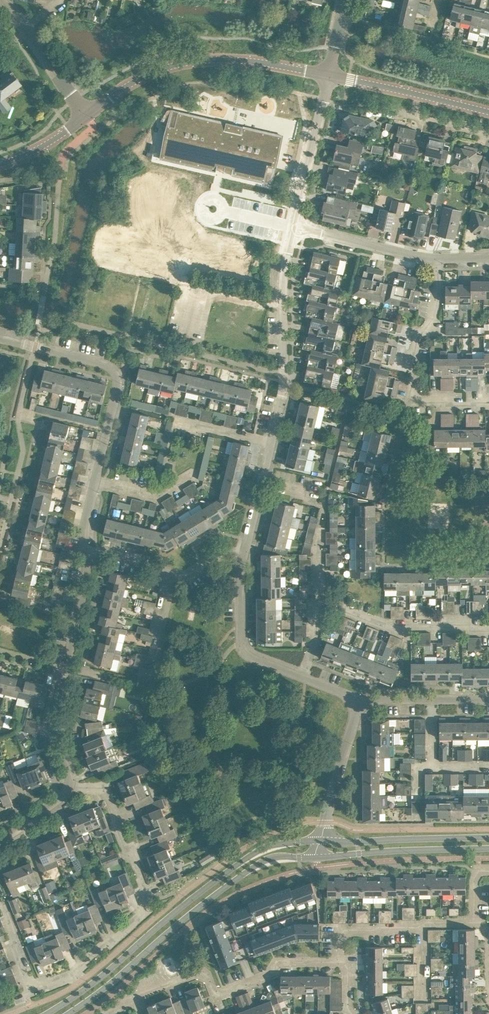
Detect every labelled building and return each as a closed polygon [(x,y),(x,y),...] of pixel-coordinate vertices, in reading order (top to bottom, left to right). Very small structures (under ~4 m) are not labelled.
[(420,0),(396,0),(396,2),(401,3),(430,10),(431,5),(423,3),(423,4),(419,3),(420,0)] [(488,0),(481,0),(479,8),(475,7),(471,24),(469,31),(479,34),(481,27),(485,10),(486,7),(488,0)] [(460,28),(465,5),(455,2),(450,19),(457,21),(455,27),(460,28)] [(401,3),(399,14),(416,18),(417,12),(421,13),(421,14),(429,16),(430,10),(401,3)] [(471,24),(475,7),(465,5),(460,28),(461,28),(463,22),(471,24)] [(414,24),(416,18),(399,14),(396,24),(425,31),(426,26),(418,24),(414,24)] [(10,69),(2,75),(4,79),(0,82),(0,106),(5,112),(11,107),(4,98),(22,85),(13,74),(14,74),(12,71),(12,72),(10,69)] [(367,132),(369,130),(377,125),(374,120),(349,114),(344,117),(341,131),(357,134),(366,136),(367,131),(367,132)] [(168,136),(164,156),(266,178),(270,158),(278,160),(282,140),(244,131),(245,127),(228,124),(227,127),(180,117),(176,137),(168,136)] [(416,161),(418,153),(420,144),(411,142),(412,139),(415,139),(417,130),(399,126),(397,136),(399,136),(398,142),(395,142),(393,151),(403,154),(402,159),(406,165),(409,169),(413,170),(415,161),(416,161)] [(445,167),(446,163),(447,160),(449,151),(449,150),(443,149),(445,141),(430,137),(426,154),(433,156),(432,164),(445,167)] [(338,144),(334,160),(335,160),(334,164),(339,165),(339,167),(349,170),(351,163),(358,165),(360,158),(363,143),(360,142),(350,140),(348,147),(338,144)] [(449,151),(447,160),(446,163),(452,164),(470,168),(470,171),(479,173),(483,155),(477,154),(478,148),(465,145),(464,148),(456,146),(455,153),(449,151)] [(484,157),(484,161),(483,161),(480,173),(481,173),(479,181),(488,183),(488,180),(488,158),(484,157)] [(331,174),(327,189),(337,192),(344,193),(345,193),(346,188),(348,182),(355,183),(355,184),(357,173),(349,171),(339,168),(337,175),(331,174)] [(44,193),(42,193),(42,186),(25,189),(24,205),(47,206),(47,200),(43,200),(44,193)] [(436,204),(440,191),(434,190),(431,203),(436,204)] [(324,201),(322,212),(324,212),(323,219),(340,223),(346,225),(346,224),(349,225),(350,218),(348,218),(349,214),(355,216),(358,203),(345,200),(342,199),(336,198),(335,197),(335,198),(334,204),(324,201)] [(373,213),(370,224),(376,225),(376,227),(393,231),(397,216),(403,218),(405,208),(406,203),(392,200),(389,211),(374,208),(373,213)] [(46,212),(47,206),(24,205),(23,217),(23,218),(37,218),(42,219),(42,212),(46,212)] [(432,223),(430,233),(436,235),(454,239),(456,234),(458,234),(461,224),(458,223),(461,211),(444,207),(440,225),(438,225),(432,223)] [(423,238),(425,228),(428,216),(411,212),(406,234),(423,238)] [(476,213),(471,231),(478,232),(478,233),(483,234),(483,235),(488,237),(488,216),(476,213)] [(23,218),(23,217),(18,217),(18,230),(40,231),(41,225),(37,225),(37,218),(23,218)] [(377,237),(379,230),(371,228),(369,235),(377,237)] [(40,237),(40,231),(18,230),(17,242),(36,244),(36,237),(40,237)] [(35,250),(36,244),(17,242),(16,255),(39,256),(39,250),(35,250)] [(311,255),(308,267),(310,268),(320,270),(322,262),(330,264),(328,272),(337,274),(339,268),(341,258),(338,257),(338,255),(332,254),(331,256),(314,252),(313,256),(311,255)] [(38,262),(39,256),(16,255),(15,267),(15,268),(32,268),(31,269),(34,269),(34,262),(38,262)] [(369,297),(376,268),(368,266),(365,278),(357,276),(353,294),(369,297)] [(15,268),(15,267),(10,267),(10,280),(31,282),(31,269),(32,268),(15,268)] [(307,271),(304,283),(313,285),(316,286),(318,278),(326,280),(325,287),(334,289),(340,291),(340,290),(338,290),(338,288),(334,288),(337,274),(328,272),(320,270),(310,268),(310,271),(307,271)] [(385,301),(389,283),(381,281),(384,270),(376,268),(369,297),(385,301)] [(400,305),(407,276),(399,274),(396,285),(389,283),(385,301),(400,305)] [(400,305),(406,306),(416,308),(420,291),(412,289),(415,277),(407,276),(400,305)] [(471,298),(472,298),(484,298),(484,281),(471,281),(471,286),(471,298)] [(310,288),(307,300),(310,300),(319,303),(320,295),(329,297),(327,305),(337,307),(340,291),(334,289),(325,287),(316,286),(313,285),(312,288),(310,288)] [(459,303),(459,286),(446,286),(446,309),(459,309),(459,303)] [(472,298),(471,298),(471,286),(459,286),(459,303),(472,303),(472,298)] [(327,305),(319,303),(310,300),(309,304),(306,303),(304,315),(312,317),(315,318),(317,310),(325,312),(323,320),(325,320),(333,322),(337,307),(327,305)] [(333,322),(325,320),(323,320),(315,318),(312,317),(312,321),(309,320),(306,332),(309,333),(318,335),(335,339),(339,323),(333,322)] [(403,324),(393,321),(373,317),(370,333),(388,337),(389,329),(401,332),(403,324)] [(459,335),(459,327),(459,322),(446,322),(446,335),(459,335)] [(335,339),(318,335),(309,333),(308,336),(305,336),(303,348),(309,349),(315,350),(317,343),(325,345),(323,352),(332,354),(335,339)] [(386,344),(388,337),(370,333),(366,348),(395,355),(397,347),(386,344)] [(393,363),(395,355),(366,348),(362,365),(372,367),(372,366),(380,368),(381,368),(382,360),(393,363)] [(323,352),(315,350),(309,349),(311,350),(311,353),(308,353),(305,365),(308,366),(317,368),(319,360),(328,362),(326,370),(334,372),(338,356),(332,354),(323,352)] [(447,358),(444,358),(434,358),(430,358),(430,375),(434,374),(442,374),(442,378),(441,378),(441,390),(447,390),(447,358)] [(459,374),(459,359),(447,358),(447,390),(454,390),(454,378),(453,378),(453,374),(459,374)] [(472,390),(472,359),(459,359),(459,374),(467,374),(467,378),(466,378),(466,390),(472,390)] [(485,359),(484,359),(472,359),(472,390),(479,390),(479,378),(478,378),(478,374),(485,374),(485,369),(485,359)] [(149,387),(153,371),(146,369),(147,365),(141,364),(136,384),(149,387)] [(305,368),(302,381),(331,387),(334,372),(326,370),(317,368),(308,366),(307,369),(305,368)] [(390,370),(381,368),(380,368),(372,366),(372,367),(369,382),(398,388),(400,380),(388,378),(390,370)] [(161,390),(166,370),(160,369),(159,373),(153,371),(149,387),(161,390)] [(53,391),(58,373),(45,370),(43,377),(36,376),(32,390),(40,392),(41,388),(53,391)] [(174,388),(177,377),(171,375),(172,371),(166,370),(161,390),(174,393),(175,388),(174,388)] [(187,391),(192,371),(186,370),(185,374),(178,372),(177,377),(174,388),(175,388),(187,391)] [(199,394),(203,378),(197,377),(197,373),(192,371),(187,391),(199,394)] [(66,394),(70,376),(58,373),(53,391),(66,394)] [(78,397),(82,379),(70,376),(66,394),(78,397)] [(211,397),(216,377),(210,376),(209,380),(203,378),(199,394),(211,397)] [(224,400),(227,384),(221,382),(222,379),(216,377),(211,397),(224,400)] [(90,400),(94,382),(82,379),(78,397),(90,400)] [(90,400),(103,403),(107,385),(94,382),(90,400)] [(236,403),(241,383),(235,382),(234,386),(227,384),(224,400),(236,403)] [(396,397),(398,388),(369,382),(365,398),(383,402),(385,394),(396,397)] [(248,406),(247,409),(255,411),(259,397),(251,395),(252,390),(246,388),(246,384),(241,383),(236,403),(248,406)] [(38,399),(32,398),(30,409),(42,412),(43,407),(37,405),(38,399)] [(181,415),(184,403),(171,400),(170,406),(176,407),(175,414),(181,415)] [(317,416),(317,415),(319,406),(302,401),(300,408),(295,406),(294,411),(317,416)] [(195,412),(196,406),(184,403),(181,415),(187,417),(189,410),(195,412)] [(206,421),(208,409),(196,406),(195,412),(201,413),(199,420),(206,421)] [(219,418),(220,412),(208,409),(206,421),(212,423),(213,416),(219,418)] [(314,427),(317,416),(294,411),(293,416),(298,417),(296,423),(314,427)] [(149,415),(143,414),(133,412),(132,418),(128,418),(127,423),(146,428),(149,415)] [(230,427),(233,415),(220,412),(219,418),(225,419),(224,426),(230,427)] [(430,430),(426,430),(427,447),(435,447),(435,446),(441,445),(448,445),(448,414),(441,414),(441,426),(442,426),(442,429),(430,429),(430,430)] [(454,414),(448,414),(448,445),(458,446),(459,450),(460,450),(460,445),(460,429),(453,429),(453,426),(454,426),(454,414)] [(460,445),(460,450),(462,450),(462,445),(473,445),(473,414),(466,414),(466,426),(467,426),(467,429),(460,429),(460,445)] [(485,434),(486,434),(486,429),(478,429),(478,426),(479,426),(479,414),(473,414),(473,445),(473,450),(485,450),(485,445),(485,434)] [(245,418),(235,416),(233,415),(230,427),(236,429),(238,422),(244,424),(245,418)] [(98,420),(92,419),(86,417),(85,422),(97,425),(98,420)] [(48,427),(47,433),(67,438),(67,435),(70,425),(61,423),(50,420),(49,424),(48,427)] [(143,440),(146,428),(127,423),(125,429),(129,430),(128,437),(143,440)] [(312,438),(314,427),(296,423),(295,429),(290,427),(289,432),(312,438)] [(353,425),(346,423),(344,428),(343,434),(350,436),(353,425)] [(371,441),(394,446),(395,442),(390,441),(391,434),(373,430),(371,441)] [(309,448),(312,438),(289,432),(288,437),(293,438),(291,444),(309,448)] [(64,450),(67,438),(47,433),(46,439),(50,440),(48,446),(64,450)] [(140,453),(143,440),(128,437),(126,443),(122,442),(121,448),(140,453)] [(78,453),(84,455),(85,449),(91,450),(92,444),(81,441),(78,453)] [(250,445),(240,443),(234,441),(231,454),(251,459),(252,453),(248,452),(250,445)] [(392,451),(394,446),(371,441),(368,451),(386,456),(388,450),(392,451)] [(307,459),(309,448),(291,444),(290,450),(285,448),(284,453),(307,459)] [(61,462),(64,450),(48,446),(46,453),(42,452),(41,457),(61,462)] [(137,465),(140,453),(121,448),(119,454),(123,455),(121,462),(137,465)] [(385,462),(386,456),(368,451),(366,462),(389,468),(390,463),(385,462)] [(82,461),(84,455),(78,453),(75,466),(86,468),(87,462),(82,461)] [(304,470),(307,459),(284,453),(283,458),(288,459),(286,465),(304,470)] [(249,465),(251,459),(231,454),(228,466),(244,470),(245,464),(249,465)] [(58,475),(61,462),(41,457),(40,463),(44,464),(42,471),(58,475)] [(389,468),(366,462),(357,460),(354,470),(363,473),(381,477),(383,471),(387,472),(389,468)] [(325,463),(323,472),(329,473),(330,471),(332,465),(325,463)] [(84,474),(86,468),(75,466),(72,478),(78,479),(79,473),(84,474)] [(242,476),(244,470),(228,466),(225,478),(245,483),(246,477),(242,476)] [(55,487),(58,475),(42,471),(40,477),(36,476),(35,482),(55,487)] [(380,483),(381,477),(363,473),(361,483),(383,489),(385,484),(380,483)] [(80,493),(82,487),(76,486),(78,479),(72,478),(69,490),(80,493)] [(243,489),(245,483),(225,478),(222,491),(235,494),(238,495),(239,488),(243,489)] [(52,499),(55,487),(35,482),(34,488),(38,489),(36,495),(52,499)] [(202,485),(197,488),(194,482),(189,485),(195,495),(205,489),(202,485)] [(382,493),(383,489),(361,483),(358,494),(376,498),(377,492),(382,493)] [(190,499),(195,495),(189,485),(184,488),(187,494),(181,497),(184,502),(190,499)] [(66,503),(72,504),(73,498),(79,499),(80,493),(69,490),(66,503)] [(232,507),(235,494),(222,491),(220,498),(229,512),(234,509),(232,507)] [(119,501),(120,495),(114,493),(111,504),(121,507),(120,507),(124,508),(125,503),(119,501)] [(49,511),(52,499),(36,495),(34,502),(31,501),(29,507),(49,511)] [(184,502),(181,497),(176,501),(173,495),(167,498),(173,509),(184,502)] [(368,504),(368,500),(349,495),(349,504),(357,504),(357,516),(380,515),(380,511),(375,511),(375,504),(368,504)] [(139,499),(138,499),(132,498),(131,504),(125,503),(124,508),(129,509),(129,510),(136,511),(139,499)] [(163,515),(173,509),(167,498),(162,502),(165,507),(160,511),(163,515)] [(223,516),(229,512),(220,498),(214,502),(223,516)] [(143,507),(145,501),(139,499),(136,511),(148,514),(149,509),(149,508),(143,507)] [(295,505),(289,504),(277,501),(276,507),(271,506),(270,511),(293,516),(295,505)] [(154,516),(157,504),(151,502),(149,508),(149,509),(148,514),(154,516)] [(224,518),(223,516),(214,502),(203,508),(213,525),(224,518)] [(70,510),(72,504),(66,503),(63,515),(74,518),(76,511),(70,510)] [(46,524),(49,511),(29,507),(28,512),(32,513),(30,520),(46,524)] [(202,531),(213,525),(203,508),(192,515),(202,531)] [(290,527),(293,516),(270,511),(269,516),(274,517),(272,523),(290,527)] [(73,524),(74,518),(63,515),(60,527),(66,528),(67,522),(73,524)] [(191,538),(202,531),(192,515),(181,522),(191,538)] [(357,526),(375,526),(375,520),(380,520),(380,515),(357,516),(357,526)] [(120,522),(117,521),(107,518),(104,534),(111,536),(110,540),(115,541),(120,522)] [(43,536),(46,524),(30,520),(29,526),(25,525),(23,531),(43,536)] [(129,540),(132,524),(120,522),(115,541),(121,543),(122,539),(129,540)] [(180,545),(191,538),(181,522),(170,528),(179,542),(180,545)] [(288,538),(290,527),(272,523),(271,528),(266,527),(265,532),(288,538)] [(140,547),(145,527),(132,524),(129,540),(135,542),(134,546),(140,547)] [(357,537),(380,537),(380,532),(375,532),(375,526),(357,526),(357,537)] [(64,535),(66,528),(60,527),(57,539),(69,542),(71,536),(64,535)] [(153,546),(154,544),(157,530),(145,527),(140,547),(146,549),(147,545),(153,546)] [(338,537),(338,531),(338,527),(330,527),(330,531),(326,531),(326,537),(338,537)] [(173,546),(179,542),(170,528),(164,532),(173,546)] [(173,546),(164,532),(157,530),(154,544),(166,547),(168,549),(173,546)] [(23,531),(20,544),(24,545),(24,544),(40,548),(43,536),(23,531)] [(265,532),(264,537),(269,538),(267,544),(274,546),(272,554),(281,554),(287,554),(288,549),(285,549),(288,538),(265,532)] [(338,548),(338,537),(326,537),(326,544),(330,544),(330,548),(338,548)] [(357,548),(375,548),(375,542),(380,542),(380,537),(357,537),(357,548)] [(68,548),(69,542),(57,539),(56,545),(63,547),(62,553),(67,555),(68,548)] [(37,561),(40,548),(24,544),(24,545),(23,551),(19,550),(17,556),(37,561)] [(338,559),(338,553),(338,548),(330,548),(330,553),(326,553),(326,559),(338,559)] [(357,559),(380,559),(380,554),(375,554),(375,548),(357,548),(357,559)] [(65,561),(67,555),(62,553),(59,566),(70,569),(72,562),(65,561)] [(281,554),(272,554),(262,554),(262,560),(257,560),(257,565),(281,565),(281,554)] [(307,559),(307,557),(307,554),(300,554),(300,559),(300,565),(311,565),(311,558),(307,559)] [(16,562),(14,568),(18,569),(34,573),(40,574),(43,562),(37,561),(17,556),(16,562)] [(338,570),(338,560),(338,559),(326,559),(326,565),(330,565),(330,570),(338,570)] [(357,570),(351,570),(351,577),(371,577),(371,570),(375,570),(375,564),(380,564),(380,563),(380,559),(357,559),(357,570)] [(262,576),(281,576),(281,565),(257,565),(257,570),(262,570),(262,576)] [(307,576),(307,571),(311,571),(311,565),(300,565),(300,576),(307,576)] [(461,583),(473,583),(473,565),(468,565),(468,567),(461,567),(461,583)] [(486,583),(486,567),(478,567),(478,565),(473,565),(473,583),(486,583)] [(69,575),(70,569),(59,566),(56,578),(61,579),(62,573),(69,575)] [(435,584),(436,584),(448,584),(448,566),(443,566),(443,568),(435,568),(435,572),(435,584)] [(461,583),(461,567),(453,567),(453,566),(448,566),(448,584),(461,583)] [(31,585),(34,573),(18,569),(17,575),(13,575),(11,580),(31,585)] [(125,588),(129,575),(112,571),(110,580),(108,579),(107,584),(125,588)] [(384,589),(398,589),(397,571),(392,571),(392,573),(384,573),(384,589)] [(398,589),(398,595),(410,595),(410,589),(410,573),(403,573),(403,571),(398,571),(398,589)] [(410,589),(423,589),(423,571),(418,571),(418,573),(410,573),(410,589)] [(435,572),(428,573),(428,571),(423,571),(423,589),(436,589),(436,584),(435,584),(435,572)] [(257,587),(281,587),(281,576),(262,576),(262,582),(257,582),(257,587)] [(311,580),(307,581),(307,576),(300,576),(300,581),(300,587),(311,587),(311,580)] [(59,586),(61,579),(56,578),(54,584),(53,590),(64,593),(66,587),(59,586)] [(11,580),(10,586),(14,587),(12,594),(17,595),(15,601),(16,602),(16,603),(29,606),(29,605),(30,606),(32,597),(28,596),(31,585),(11,580)] [(160,589),(161,583),(149,580),(148,587),(160,589)] [(123,596),(125,588),(107,584),(106,589),(107,589),(105,597),(129,603),(130,598),(123,596)] [(276,598),(281,598),(281,587),(257,587),(257,592),(262,592),(263,597),(263,598),(276,598)] [(307,598),(307,593),(311,593),(311,587),(300,587),(300,593),(300,598),(302,598),(307,598)] [(63,599),(64,593),(53,590),(50,603),(55,604),(57,598),(63,599)] [(127,607),(129,603),(105,597),(103,605),(102,605),(101,610),(119,614),(121,606),(127,607)] [(276,609),(276,598),(263,598),(263,597),(257,597),(258,604),(253,604),(253,609),(276,609)] [(302,602),(302,598),(300,598),(295,598),(295,603),(295,609),(306,609),(306,602),(302,602)] [(155,609),(156,603),(145,600),(143,606),(155,609)] [(153,615),(155,609),(143,606),(141,612),(153,615)] [(258,620),(276,620),(276,609),(253,609),(253,614),(258,614),(258,620)] [(303,615),(307,615),(306,609),(295,609),(295,615),(295,620),(303,620),(303,615)] [(116,627),(119,614),(101,610),(100,614),(101,615),(99,623),(104,624),(116,627)] [(344,616),(338,632),(344,635),(345,630),(350,618),(344,616)] [(351,633),(356,621),(350,618),(345,630),(351,633)] [(253,631),(276,630),(276,620),(258,620),(258,626),(253,626),(253,631)] [(303,624),(303,622),(303,620),(295,620),(295,624),(295,630),(307,630),(307,624),(303,624)] [(116,627),(104,624),(102,632),(101,632),(100,636),(118,641),(120,633),(126,634),(127,629),(116,627)] [(148,635),(150,628),(138,625),(137,632),(142,633),(148,635)] [(369,639),(373,628),(367,625),(363,637),(369,639)] [(375,642),(376,639),(379,630),(373,628),(369,639),(375,642)] [(258,642),(276,642),(282,642),(282,630),(276,630),(253,631),(253,635),(258,635),(258,642)] [(307,637),(307,630),(295,630),(295,637),(295,642),(303,641),(303,637),(307,637)] [(153,636),(148,635),(142,633),(140,639),(151,642),(153,636)] [(392,648),(397,637),(391,634),(386,646),(392,648)] [(116,649),(118,641),(100,636),(99,641),(100,641),(98,649),(121,655),(122,651),(116,649)] [(398,651),(403,639),(397,637),(392,648),(398,651)] [(351,652),(353,646),(341,641),(339,647),(332,664),(337,666),(338,664),(345,667),(351,652)] [(339,647),(336,646),(327,642),(321,658),(328,660),(328,662),(332,664),(339,647)] [(120,660),(121,655),(98,649),(96,658),(95,658),(94,662),(112,667),(114,658),(120,660)] [(374,661),(368,659),(370,652),(365,650),(362,656),(356,673),(360,675),(361,673),(368,676),(374,661)] [(362,656),(351,652),(345,667),(352,669),(351,671),(356,673),(362,656)] [(146,662),(148,655),(137,653),(135,659),(146,662)] [(374,661),(368,676),(375,679),(375,680),(379,682),(388,661),(389,658),(377,653),(374,661)] [(145,667),(146,662),(135,659),(134,665),(145,667)] [(392,685),(398,670),(400,665),(388,661),(379,682),(384,684),(385,682),(392,685)] [(420,681),(425,681),(425,663),(412,663),(411,679),(420,679),(420,681)] [(430,679),(437,679),(437,663),(425,663),(425,681),(430,681),(430,679)] [(445,681),(450,681),(450,663),(437,663),(437,679),(445,679),(445,681)] [(462,668),(463,668),(463,663),(450,663),(450,681),(455,681),(455,679),(462,679),(463,679),(462,668)] [(480,684),(488,684),(488,667),(475,668),(475,686),(480,686),(480,684)] [(470,686),(475,686),(475,668),(463,668),(462,668),(463,679),(462,679),(462,684),(470,684),(470,686)] [(8,676),(1,674),(1,673),(0,673),(0,692),(4,693),(8,676)] [(17,696),(21,678),(18,677),(17,678),(8,676),(4,693),(17,696)] [(30,699),(34,682),(27,680),(27,679),(21,678),(17,696),(30,699)] [(88,687),(84,702),(100,706),(104,707),(109,708),(114,690),(115,685),(98,681),(95,680),(93,689),(88,687)] [(30,699),(34,700),(44,702),(48,684),(43,683),(43,684),(34,682),(30,699)] [(96,721),(100,706),(84,702),(81,715),(90,717),(89,722),(86,722),(86,728),(87,728),(102,726),(102,720),(96,721)] [(369,732),(394,731),(394,726),(389,726),(389,718),(373,719),(373,726),(369,726),(369,732)] [(426,731),(426,725),(426,718),(415,718),(415,725),(415,729),(414,729),(414,731),(426,731)] [(453,738),(453,722),(446,722),(446,718),(440,718),(440,739),(453,738)] [(453,738),(465,738),(465,718),(460,718),(460,722),(453,722),(453,738)] [(478,738),(478,722),(471,722),(471,718),(465,718),(465,738),(478,738)] [(488,738),(488,718),(485,718),(485,722),(478,722),(478,738),(488,738)] [(37,727),(38,722),(27,719),(25,725),(37,727)] [(35,734),(37,727),(25,725),(24,731),(35,734)] [(87,741),(84,743),(89,756),(87,756),(87,757),(106,749),(108,749),(103,736),(106,735),(116,731),(116,727),(105,728),(103,729),(102,726),(87,728),(88,735),(85,736),(87,741)] [(20,728),(16,731),(21,740),(26,737),(20,728)] [(395,745),(394,736),(394,731),(369,732),(369,737),(373,737),(373,744),(390,744),(390,745),(395,745)] [(426,737),(426,733),(415,733),(415,737),(415,744),(426,744),(426,737)] [(391,757),(390,745),(390,744),(373,744),(368,744),(368,752),(364,752),(364,757),(385,757),(391,757)] [(426,755),(426,750),(426,744),(415,744),(415,755),(426,755)] [(100,773),(118,766),(116,759),(110,762),(106,749),(87,757),(92,770),(98,767),(100,773)] [(35,784),(47,779),(44,770),(49,768),(49,766),(43,751),(37,754),(39,760),(28,764),(35,784)] [(385,769),(385,757),(364,757),(364,762),(368,762),(368,769),(379,769),(385,769)] [(403,762),(400,762),(400,769),(403,769),(411,769),(411,766),(411,762),(413,762),(413,763),(415,763),(415,758),(403,758),(403,762)] [(35,784),(28,764),(16,769),(14,763),(6,765),(12,779),(12,780),(20,777),(24,788),(35,784)] [(138,774),(141,773),(148,770),(144,763),(122,771),(125,779),(119,781),(119,782),(117,783),(121,793),(123,792),(123,793),(142,785),(138,774)] [(380,782),(379,770),(379,769),(368,769),(363,769),(363,777),(360,777),(360,782),(380,782)] [(411,776),(411,769),(400,769),(401,776),(401,782),(411,782),(411,776)] [(12,780),(12,779),(4,782),(5,786),(0,788),(0,806),(1,809),(2,809),(13,804),(11,799),(19,796),(12,780)] [(364,795),(380,795),(380,782),(360,782),(360,788),(363,788),(364,795)] [(146,805),(155,801),(147,783),(142,785),(123,793),(128,803),(133,801),(136,809),(146,805)] [(426,800),(426,811),(426,820),(432,820),(432,817),(439,816),(439,801),(439,794),(426,795),(426,800)] [(452,795),(451,795),(439,794),(439,801),(439,816),(446,816),(446,820),(452,820),(452,795)] [(364,802),(360,802),(360,808),(380,807),(388,807),(387,795),(380,795),(364,795),(364,802)] [(463,801),(463,796),(463,795),(452,795),(452,820),(457,820),(457,816),(464,816),(464,811),(464,801),(463,801)] [(471,815),(477,815),(477,796),(463,796),(463,801),(464,801),(464,811),(471,811),(471,815)] [(488,811),(488,796),(477,796),(477,815),(482,815),(482,811),(488,811)] [(165,806),(162,799),(162,798),(155,801),(146,805),(148,812),(143,815),(147,826),(166,818),(162,808),(165,806)] [(94,807),(81,812),(88,829),(95,827),(99,836),(102,835),(111,831),(109,827),(105,816),(98,819),(94,807)] [(364,821),(380,821),(380,807),(360,808),(360,813),(364,813),(364,821)] [(68,830),(73,843),(74,846),(85,841),(82,832),(88,829),(81,812),(70,817),(74,828),(68,830)] [(168,839),(177,836),(173,827),(170,829),(166,818),(147,826),(152,837),(157,835),(160,842),(168,839)] [(63,835),(50,840),(57,858),(65,855),(68,861),(78,857),(74,846),(73,843),(67,845),(63,835)] [(152,866),(172,859),(167,849),(171,847),(168,839),(160,842),(151,846),(154,853),(148,856),(152,866)] [(41,855),(35,857),(39,867),(41,872),(51,868),(60,865),(57,858),(50,840),(37,845),(41,855)] [(213,858),(219,855),(214,843),(208,845),(213,858)] [(106,856),(100,858),(102,864),(110,861),(108,855),(106,856)] [(82,866),(89,863),(86,856),(79,859),(82,866)] [(182,877),(179,869),(179,868),(176,869),(172,859),(152,866),(157,878),(163,876),(165,883),(182,877)] [(39,885),(34,872),(30,862),(18,867),(24,883),(30,881),(32,888),(39,885)] [(17,886),(24,883),(18,867),(5,872),(14,895),(20,893),(17,886)] [(121,882),(111,886),(118,905),(119,908),(129,904),(128,901),(129,901),(127,895),(135,892),(127,872),(119,875),(121,882)] [(397,893),(408,893),(408,874),(404,874),(404,877),(397,877),(397,880),(397,893)] [(420,893),(420,877),(413,877),(413,874),(408,874),(408,893),(420,893)] [(431,893),(431,874),(426,874),(426,877),(420,877),(420,893),(431,893)] [(443,893),(443,877),(436,877),(436,874),(431,874),(431,893),(443,893)] [(443,893),(454,893),(454,874),(449,874),(449,877),(443,877),(443,893)] [(454,893),(466,893),(466,877),(459,877),(459,874),(454,874),(454,893)] [(328,897),(340,897),(340,877),(335,877),(335,880),(328,881),(328,897)] [(351,897),(351,880),(345,880),(345,877),(340,877),(340,897),(351,897)] [(351,897),(363,896),(363,877),(358,877),(358,880),(351,880),(351,897)] [(374,896),(374,880),(367,880),(367,877),(363,877),(363,896),(374,896)] [(374,896),(386,896),(385,877),(381,877),(381,880),(374,880),(374,896)] [(397,880),(390,880),(390,877),(385,877),(386,896),(397,896),(397,893),(397,880)] [(49,893),(58,889),(54,880),(46,883),(49,893)] [(314,888),(313,885),(312,881),(291,889),(290,886),(249,902),(250,905),(230,912),(231,916),(206,926),(222,967),(298,938),(320,939),(320,923),(324,923),(324,888),(314,888)] [(46,886),(39,888),(44,902),(51,899),(46,886)] [(119,908),(118,905),(111,886),(100,891),(99,887),(90,890),(95,903),(98,907),(105,904),(107,910),(109,909),(110,912),(119,908)] [(58,892),(50,895),(53,902),(61,899),(58,892)] [(14,913),(21,911),(16,898),(9,900),(14,913)] [(89,909),(78,913),(79,914),(87,936),(97,932),(96,929),(97,928),(95,923),(103,920),(98,907),(95,903),(88,906),(89,909)] [(68,918),(66,915),(63,907),(55,910),(56,912),(63,931),(65,934),(73,932),(75,937),(76,937),(77,939),(87,936),(79,914),(68,918)] [(26,919),(18,923),(20,929),(31,925),(29,920),(26,919)] [(459,941),(478,941),(478,936),(475,936),(475,929),(459,929),(459,941)] [(70,947),(65,934),(63,931),(56,933),(55,932),(44,936),(46,941),(54,960),(65,956),(63,950),(70,947)] [(43,965),(54,960),(46,941),(35,946),(34,942),(27,945),(33,962),(41,959),(43,965)] [(459,952),(475,952),(475,945),(478,945),(478,941),(459,941),(459,952)] [(363,958),(383,958),(383,947),(366,947),(367,954),(363,954),(363,958)] [(459,964),(478,964),(478,959),(475,959),(475,952),(459,952),(459,964)] [(9,959),(6,953),(0,956),(0,963),(9,959)] [(367,970),(383,970),(383,958),(363,958),(363,963),(367,963),(367,970)] [(475,968),(478,968),(478,964),(459,964),(459,975),(472,975),(475,975),(475,968)] [(16,978),(14,972),(12,968),(0,972),(4,982),(16,978)] [(363,981),(383,981),(383,970),(367,970),(367,977),(363,977),(363,981)] [(294,996),(294,992),(294,975),(281,975),(281,981),(272,984),(277,995),(279,1002),(294,996)] [(294,992),(306,992),(306,975),(294,975),(294,992)] [(306,992),(318,992),(318,975),(306,975),(306,992)] [(330,992),(330,986),(331,980),(331,975),(318,975),(318,992),(330,992)] [(472,975),(459,975),(456,975),(456,987),(476,987),(476,982),(472,982),(472,975)] [(7,988),(18,984),(16,978),(4,982),(7,988)] [(383,981),(363,981),(364,986),(367,986),(367,993),(383,993),(383,981)] [(205,1005),(198,986),(185,991),(188,998),(186,998),(180,1000),(186,1013),(194,1013),(193,1010),(205,1006),(205,1005)] [(456,998),(472,998),(472,991),(475,991),(476,987),(456,987),(456,998)] [(243,993),(251,1013),(264,1013),(260,1004),(254,1006),(249,991),(243,993)] [(236,996),(241,1008),(241,1009),(242,1011),(237,1013),(238,1013),(251,1013),(243,993),(236,996)] [(263,994),(259,1003),(260,1004),(264,1013),(281,1013),(283,1013),(281,1007),(279,1002),(277,995),(271,997),(263,994)] [(180,1000),(175,1002),(173,1003),(171,997),(160,1001),(165,1013),(186,1013),(180,1000)] [(391,1009),(388,998),(373,1003),(375,1009),(372,1010),(373,1013),(376,1013),(391,1009)] [(450,1009),(476,1009),(476,1005),(472,1005),(472,998),(456,998),(456,1004),(450,1004),(450,1009)] [(160,1001),(148,1005),(151,1012),(149,1012),(143,1013),(165,1013),(160,1001)]
